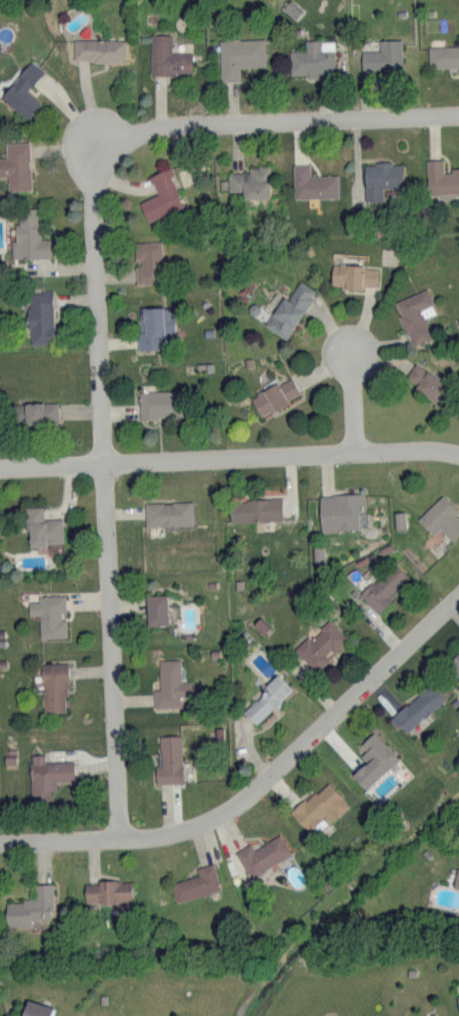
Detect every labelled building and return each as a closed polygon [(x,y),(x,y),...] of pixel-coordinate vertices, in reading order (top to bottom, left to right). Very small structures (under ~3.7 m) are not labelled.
[(150,73),(192,73),(192,52),(171,51),(172,33),(151,33),(150,73)] [(220,80),(240,79),(239,66),(266,65),(265,37),(219,38),(220,80)] [(124,60),(125,39),(74,38),(73,59),(124,60)] [(361,50),(362,70),(402,69),(402,38),(380,38),(380,50),(361,50)] [(290,50),(290,74),(307,74),(307,76),(335,75),(334,39),(305,40),(305,50),(290,50)] [(429,67),(458,66),(458,71),(458,45),(428,46),(429,67)] [(31,60),(0,95),(26,119),(40,103),(26,90),(43,71),(31,60)] [(29,141),(5,142),(5,157),(0,157),(0,176),(7,175),(8,189),(30,189),(29,141)] [(443,169),(442,158),(426,159),(427,193),(458,192),(458,168),(443,169)] [(365,199),(383,199),(382,186),(404,186),(403,161),(364,162),(365,199)] [(292,164),(293,197),(338,196),(338,174),(309,175),(309,163),(292,164)] [(270,196),(270,165),(249,165),(249,171),(228,171),(228,190),(244,190),(244,197),(270,196)] [(140,201),(148,220),(184,204),(167,167),(149,175),(157,193),(140,201)] [(11,257),(51,256),(50,238),(38,238),(38,207),(18,207),(18,222),(14,222),(15,239),(11,239),(11,257)] [(161,240),(134,241),(135,259),(137,259),(137,283),(162,282),(161,240)] [(378,265),(332,264),(331,286),(364,287),(364,285),(377,285),(378,265)] [(283,295),(265,324),(286,338),(316,290),(299,279),(288,298),(283,295)] [(395,300),(401,314),(399,314),(412,344),(432,336),(424,317),(435,312),(433,308),(423,313),(421,309),(434,304),(427,287),(395,300)] [(52,343),(52,290),(28,290),(28,343),(52,343)] [(175,337),(174,305),(138,306),(139,348),(168,347),(168,337),(175,337)] [(439,401),(450,385),(415,362),(404,378),(439,401)] [(259,415),(291,403),(288,397),(299,393),(293,378),(251,393),(259,415)] [(180,389),(139,390),(140,417),(181,416),(180,389)] [(57,401),(13,403),(14,424),(58,422),(57,401)] [(321,531),(360,529),(359,493),(319,494),(321,531)] [(452,540),(458,534),(458,519),(454,514),(458,510),(443,494),(417,517),(433,534),(441,527),(452,540)] [(282,519),(282,498),(229,499),(230,521),(282,519)] [(145,526),(193,524),(192,501),(144,502),(145,526)] [(62,518),(43,518),(43,506),(28,506),(29,544),(63,544),(62,518)] [(376,611),(411,578),(395,562),(361,594),(376,611)] [(39,637),(66,637),(66,615),(65,615),(65,594),(38,595),(38,600),(28,600),(28,614),(39,614),(39,637)] [(147,594),(148,624),(168,624),(167,594),(147,594)] [(346,635),(327,618),(296,651),(318,671),(330,658),(327,656),(346,635)] [(447,661),(458,676),(458,651),(447,661)] [(180,659),(159,659),(159,689),(153,689),(154,707),(180,706),(180,696),(192,696),(192,680),(180,681),(180,659)] [(67,711),(66,662),(41,663),(43,712),(67,711)] [(256,724),(293,689),(279,674),(242,710),(256,724)] [(405,734),(445,697),(431,681),(391,718),(405,734)] [(399,757),(374,731),(358,746),(369,758),(353,773),(366,788),(399,757)] [(155,765),(156,783),(182,782),(181,735),(160,735),(161,765),(155,765)] [(73,760),(44,761),(44,754),(30,754),(31,799),(49,799),(49,790),(56,789),(56,780),(74,779),(73,760)] [(291,812),(308,830),(324,816),(330,822),(349,804),(327,780),(291,812)] [(253,848),(251,843),(236,850),(248,876),(291,855),(281,834),(253,848)] [(196,867),(198,876),(171,882),(176,901),(220,890),(213,863),(196,867)] [(132,900),(132,880),(84,882),(85,902),(132,900)] [(52,883),(35,884),(35,900),(6,900),(6,926),(31,925),(31,919),(52,918),(52,883)] [(52,1005),(26,1000),(22,1015),(50,1015),(52,1005)]
